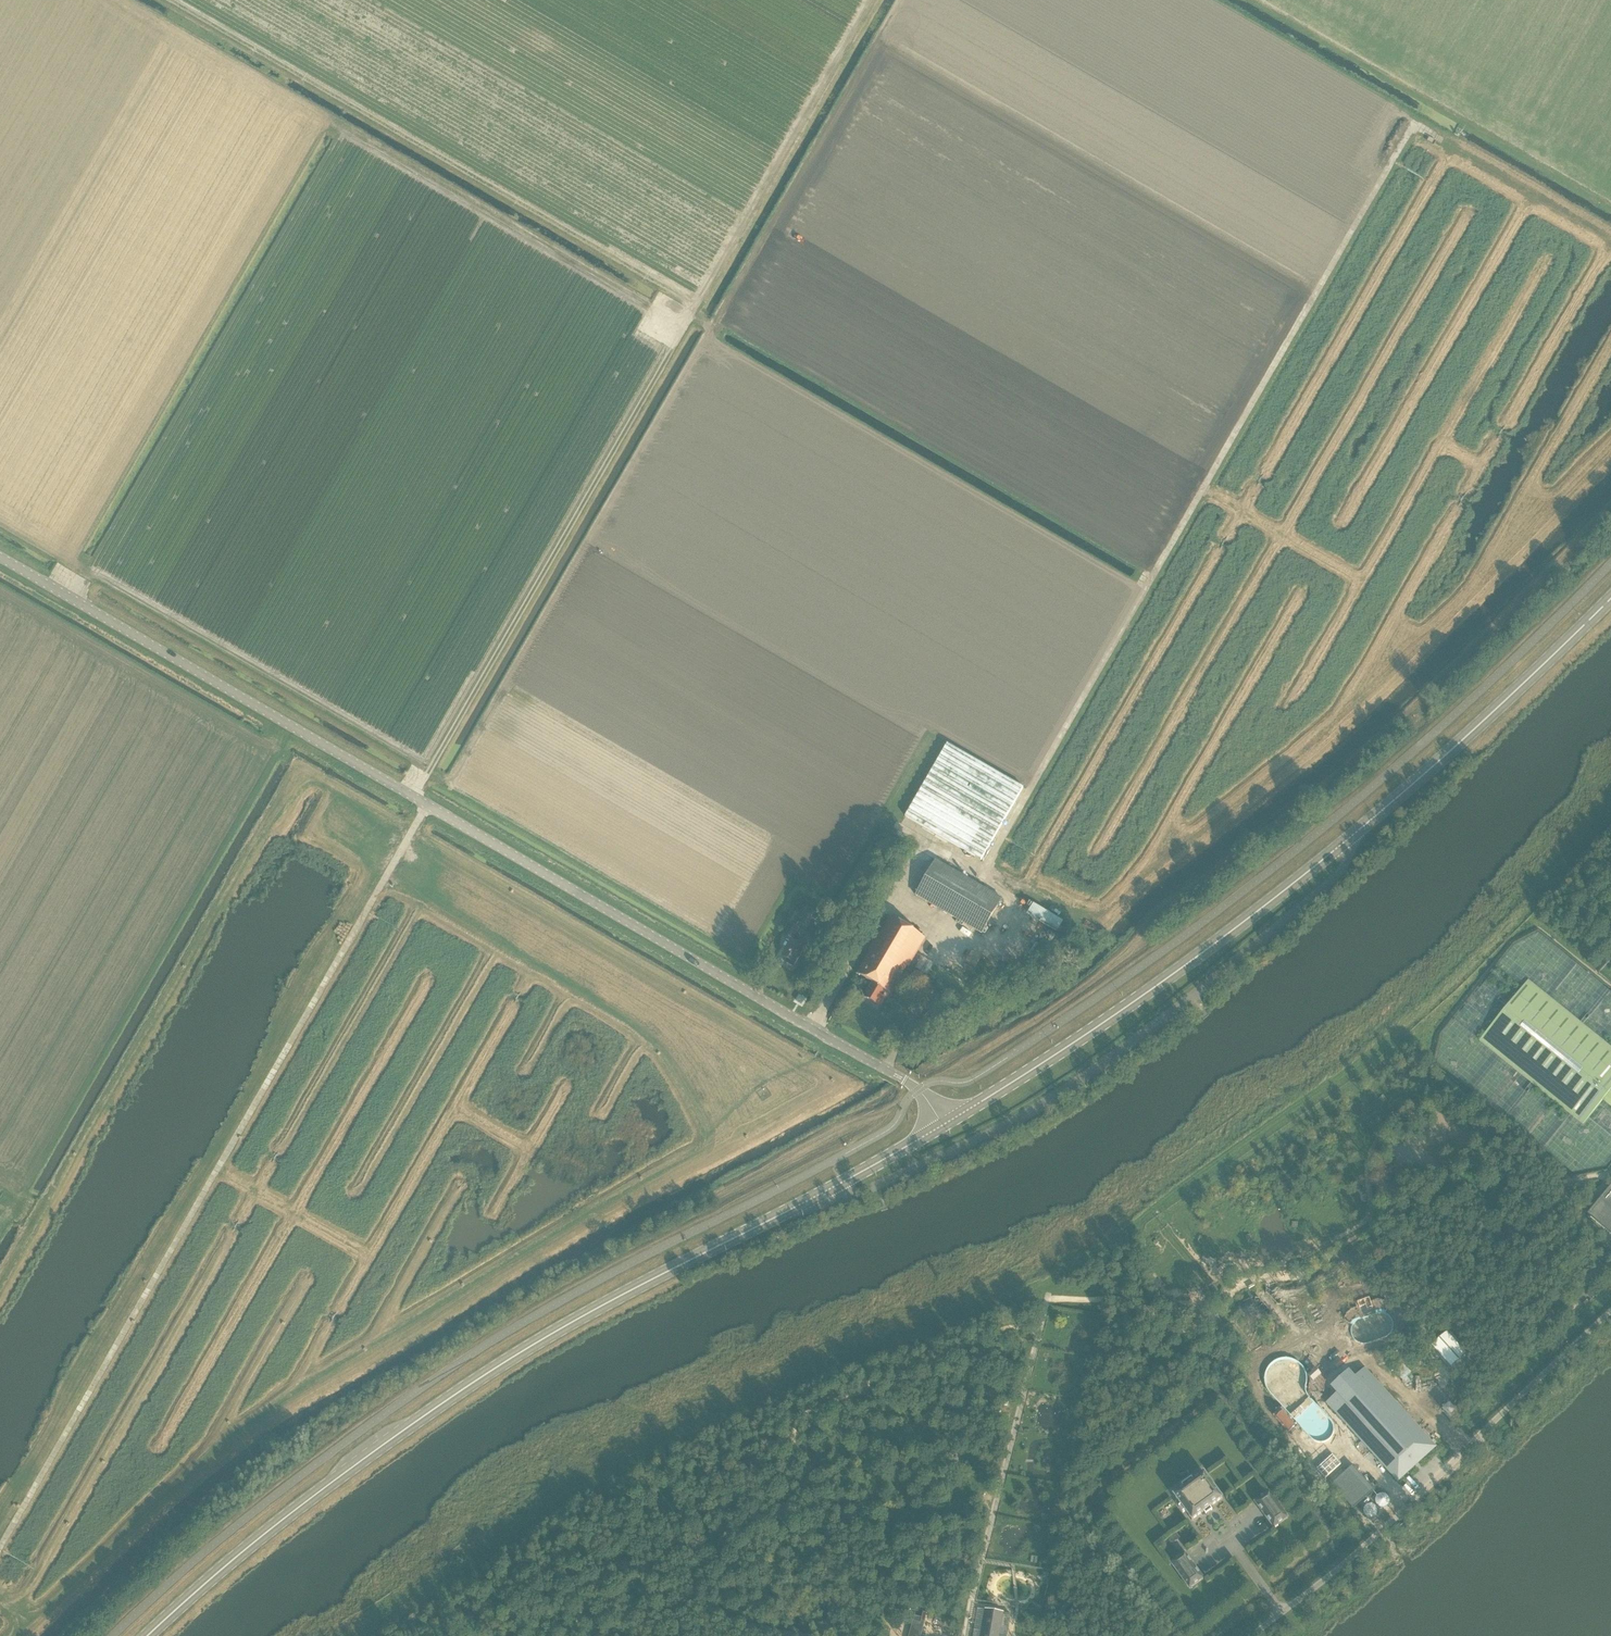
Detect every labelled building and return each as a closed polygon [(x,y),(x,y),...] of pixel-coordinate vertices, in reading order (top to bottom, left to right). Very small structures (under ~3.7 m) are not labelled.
[(947,744),(906,816),(982,860),(1023,788),(947,744)] [(1003,899),(936,860),(916,896),(983,934),(1003,899)] [(805,905),(801,903),(797,910),(801,912),(799,915),(806,919),(812,909),(805,905)] [(1064,921),(1033,903),(1027,914),(1057,932),(1064,921)] [(891,994),(925,937),(889,917),(857,974),(872,982),(863,997),(872,1002),(872,1003),(879,1007),(880,1007),(888,992),(891,994)] [(795,925),(789,935),(794,939),(801,928),(799,927),(795,925)] [(792,940),(782,957),(788,960),(786,962),(795,967),(806,947),(792,940)] [(1479,1043),(1500,1060),(1531,1085),(1570,1116),(1583,1127),(1590,1119),(1603,1104),(1603,1103),(1610,1110),(1610,1050),(1583,1027),(1549,998),(1529,981),(1522,989),(1481,1041),(1479,1043)] [(1588,1214),(1610,1233),(1610,1186),(1588,1214)] [(1467,1351),(1449,1332),(1431,1349),(1449,1368),(1467,1351)] [(1338,1392),(1328,1401),(1398,1479),(1434,1447),(1364,1369),(1353,1378),(1349,1382),(1347,1380),(1344,1382),(1340,1386),(1342,1388),(1338,1392)] [(1346,1434),(1322,1408),(1298,1430),(1322,1456),(1346,1434)] [(1353,1465),(1332,1484),(1354,1509),(1375,1490),(1353,1465)] [(1205,1472),(1173,1495),(1193,1521),(1224,1498),(1205,1472)] [(1254,1501),(1274,1529),(1289,1518),(1270,1490),(1254,1501)] [(1170,1562),(1190,1589),(1205,1578),(1186,1551),(1170,1562)] [(1005,1613),(986,1610),(982,1635),(1001,1635),(1005,1613)] [(909,1635),(921,1635),(924,1623),(921,1623),(913,1621),(909,1635)]
